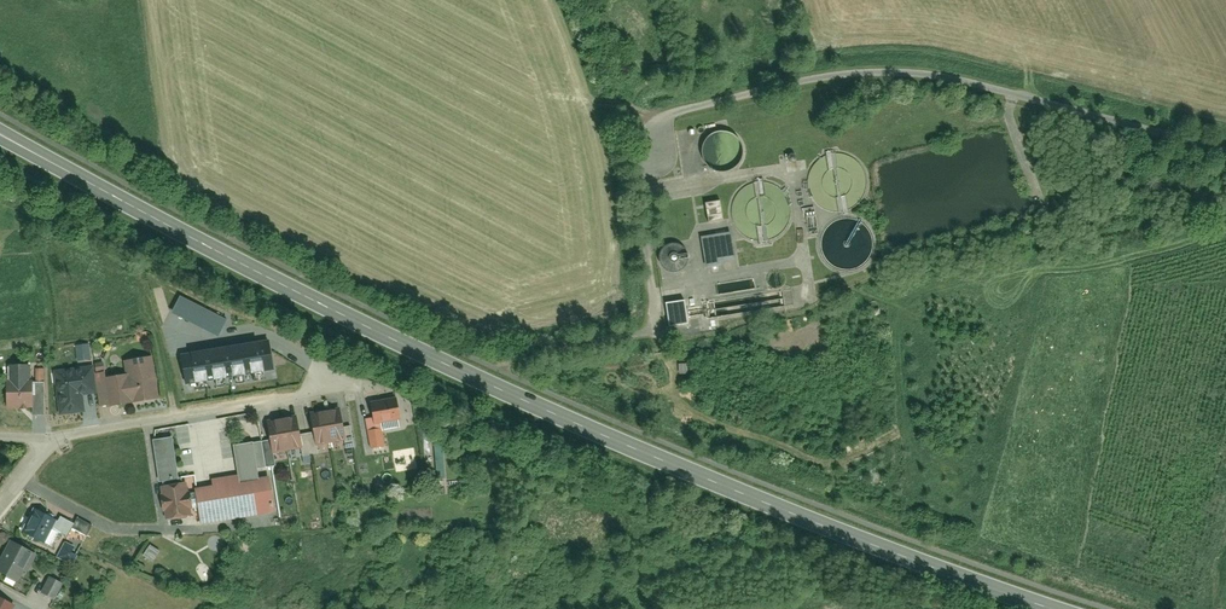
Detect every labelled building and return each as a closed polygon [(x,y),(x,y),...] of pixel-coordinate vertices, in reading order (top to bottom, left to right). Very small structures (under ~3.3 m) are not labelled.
[(697,203),(700,224),(723,221),(720,200),(697,203)] [(701,238),(706,269),(734,264),(728,233),(701,238)] [(674,246),(664,249),(659,254),(658,263),(662,271),(670,276),(682,274),(687,268),(688,257),(683,249),(674,246)] [(670,326),(686,324),(682,295),(666,297),(670,326)] [(268,342),(181,355),(185,385),(273,372),(268,342)] [(94,368),(97,394),(99,408),(159,399),(153,357),(123,363),(124,376),(112,378),(111,366),(94,368)] [(6,382),(6,409),(33,408),(32,383),(32,365),(10,365),(10,382),(6,382)] [(54,373),(59,416),(83,413),(82,396),(97,394),(94,368),(54,373)] [(47,382),(32,383),(33,416),(47,415),(47,382)] [(398,402),(371,406),(375,426),(401,421),(398,402)] [(341,412),(311,417),(316,445),(346,439),(341,412)] [(268,424),(273,454),(304,449),(299,419),(268,424)] [(370,434),(373,451),(385,449),(382,432),(370,434)] [(160,484),(180,480),(173,439),(152,443),(160,484)] [(233,447),(238,476),(239,485),(260,482),(258,472),(266,471),(262,443),(233,447)] [(241,519),(276,513),(269,480),(260,482),(239,485),(238,476),(211,481),(212,486),(195,489),(200,519),(240,512),(241,519)] [(167,521),(192,516),(187,484),(162,488),(167,521)] [(35,511),(24,533),(47,545),(58,522),(35,511)] [(19,585),(36,555),(11,542),(0,562),(0,575),(19,585)] [(16,608),(0,600),(0,608),(15,608),(16,608)]
